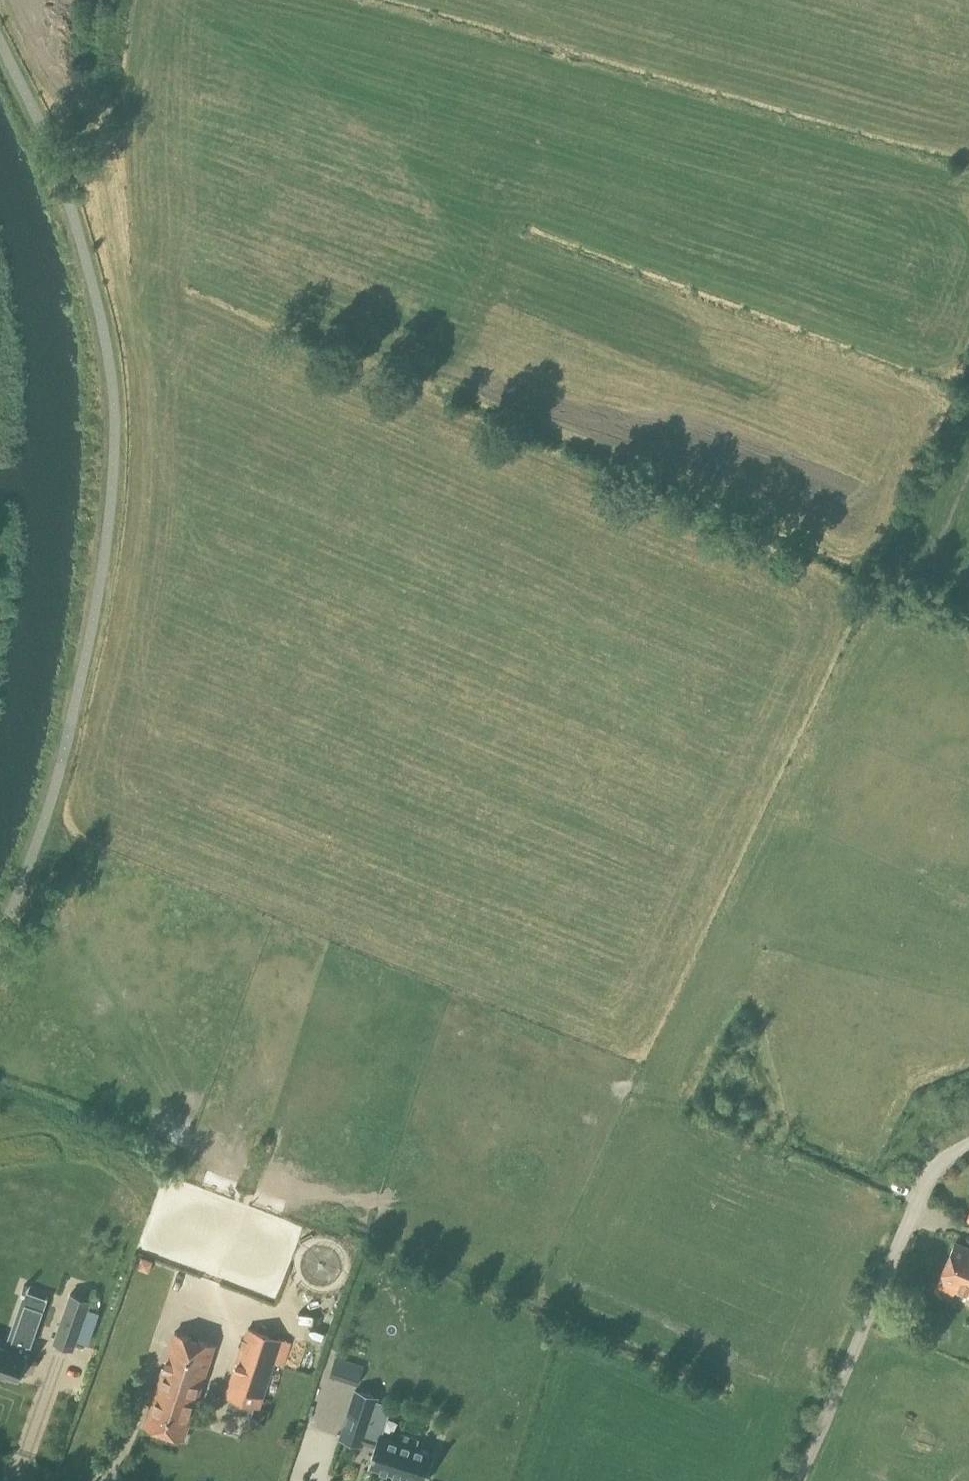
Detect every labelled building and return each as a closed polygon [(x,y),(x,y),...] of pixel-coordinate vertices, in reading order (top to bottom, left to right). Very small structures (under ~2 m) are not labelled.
[(958,1242),(942,1278),(968,1289),(968,1247),(958,1242)] [(74,1349),(91,1300),(71,1293),(54,1342),(74,1349)] [(44,1310),(26,1303),(10,1348),(0,1345),(0,1374),(19,1381),(44,1310)] [(280,1338),(248,1328),(226,1397),(257,1407),(280,1338)] [(178,1333),(147,1426),(184,1438),(214,1345),(178,1333)] [(358,1385),(364,1365),(336,1356),(330,1376),(358,1385)] [(339,1437),(364,1445),(365,1442),(376,1446),(369,1466),(417,1480),(426,1480),(436,1451),(417,1446),(420,1437),(401,1431),(398,1440),(380,1434),(379,1436),(368,1433),(380,1396),(355,1388),(339,1437)]
